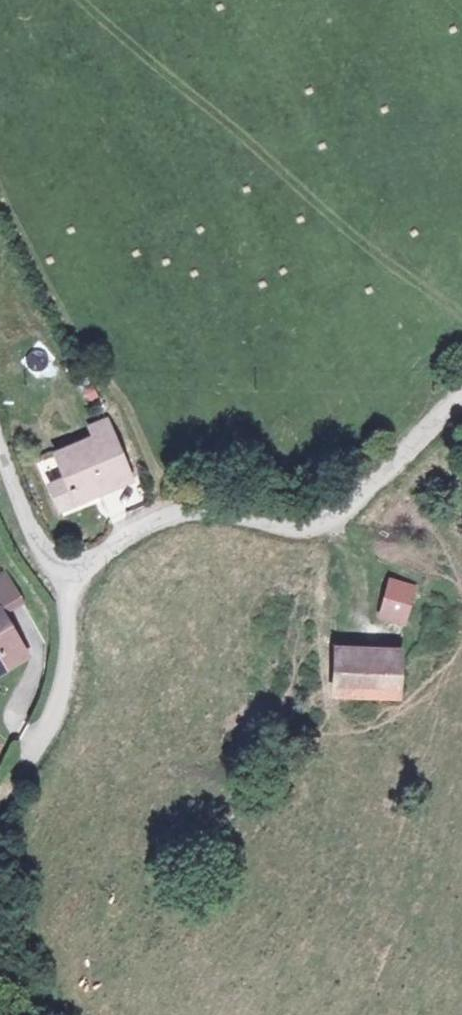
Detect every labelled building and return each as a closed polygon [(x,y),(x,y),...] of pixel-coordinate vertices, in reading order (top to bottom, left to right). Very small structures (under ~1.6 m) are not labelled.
[(28,375),(44,381),(51,364),(34,358),(28,375)] [(124,481),(95,426),(74,436),(78,444),(42,463),(56,489),(38,499),(50,520),(124,481)] [(0,577),(0,613),(2,617),(26,603),(8,573),(0,577)] [(386,590),(371,622),(393,634),(408,600),(386,590)] [(25,655),(2,617),(0,613),(0,670),(25,655)] [(337,654),(334,702),(396,704),(399,656),(337,654)]
